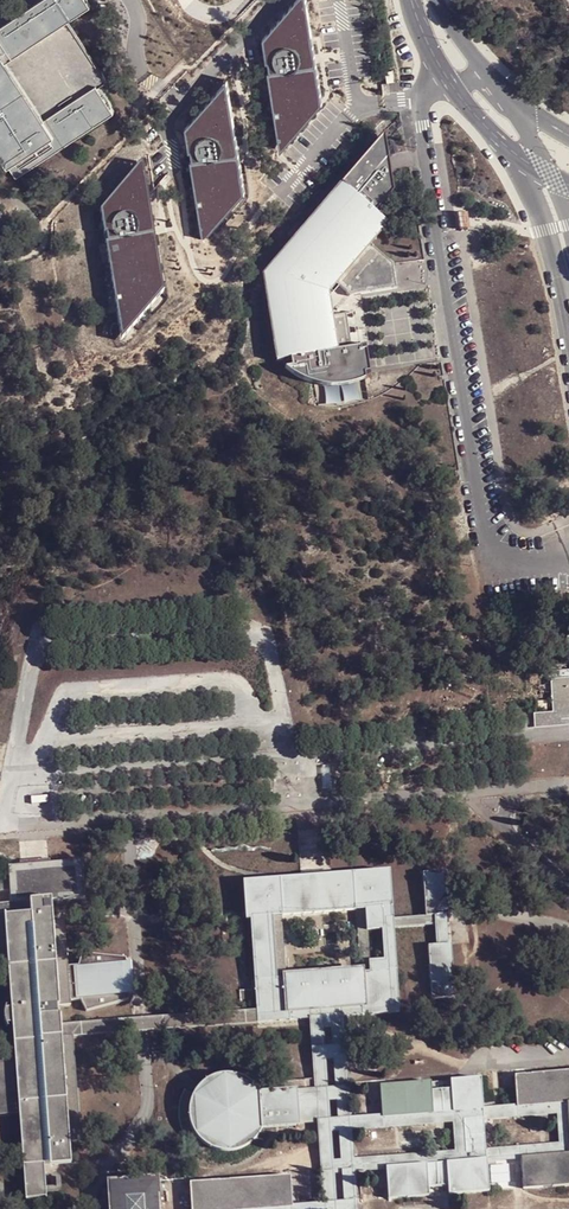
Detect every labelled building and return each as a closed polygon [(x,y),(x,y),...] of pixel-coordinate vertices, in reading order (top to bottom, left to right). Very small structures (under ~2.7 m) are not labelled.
[(0,36),(0,159),(11,175),(12,174),(19,185),(116,117),(99,93),(108,87),(67,28),(91,11),(84,0),(51,0),(0,36)] [(283,152),(324,104),(306,0),(300,0),(264,43),(283,152)] [(188,132),(207,244),(248,195),(229,84),(188,132)] [(292,367),(285,368),(289,372),(297,377),(306,381),(310,383),(364,374),(364,379),(370,377),(365,347),(360,347),(354,313),(330,317),(325,318),(322,299),(335,284),(338,287),(349,296),(397,289),(393,264),(390,262),(389,263),(373,248),(370,244),(387,225),(375,215),(393,194),(383,135),(264,276),(277,361),(290,359),(292,367)] [(103,216),(126,347),(168,298),(146,167),(103,216)] [(327,299),(338,287),(335,284),(322,299),(325,318),(330,317),(327,299)] [(364,374),(310,383),(314,384),(323,386),(331,386),(339,386),(347,385),(357,382),(364,379),(364,374)] [(547,677),(547,687),(553,687),(554,720),(562,719),(563,727),(568,726),(568,675),(547,677)] [(563,727),(562,719),(554,720),(535,721),(536,736),(568,733),(568,726),(563,727)] [(11,897),(12,912),(25,911),(33,911),(53,1172),(68,1171),(67,1150),(80,1149),(73,1044),(59,1045),(58,1039),(58,1034),(57,1025),(57,1014),(70,1013),(70,1008),(81,1007),(86,1019),(129,1007),(128,997),(132,997),(131,975),(126,976),(125,966),(81,961),(78,973),(67,974),(64,929),(50,930),(49,922),(47,908),(85,906),(81,868),(35,871),(7,873),(8,880),(0,881),(0,898),(11,897)] [(424,880),(427,924),(388,926),(386,883),(318,887),(248,892),(256,1019),(257,1024),(257,1030),(310,1025),(317,1025),(338,1023),(344,1023),(395,1019),(389,936),(436,932),(437,954),(428,954),(432,1006),(455,1004),(451,951),(449,951),(448,922),(449,922),(446,880),(424,880)] [(12,919),(13,923),(25,922),(25,914),(25,911),(12,912),(11,897),(0,898),(0,920),(12,919)] [(25,911),(25,914),(25,922),(13,923),(5,922),(12,1009),(12,1015),(5,1016),(4,1016),(3,1017),(2,1017),(2,1018),(1,1018),(1,1019),(1,1020),(0,1021),(0,1022),(0,1023),(0,1024),(0,1025),(0,1026),(1,1026),(1,1027),(2,1028),(2,1029),(3,1029),(4,1030),(4,1029),(4,1030),(5,1030),(5,1031),(6,1031),(14,1030),(26,1029),(27,1041),(32,1101),(20,1102),(29,1207),(47,1205),(45,1173),(53,1172),(33,911),(25,911)] [(366,918),(358,919),(362,978),(370,977),(369,969),(367,937),(366,918)] [(279,923),(272,924),(276,984),(283,984),(279,923)] [(58,1039),(59,1045),(73,1044),(257,1030),(257,1024),(256,1019),(58,1034),(58,1039)] [(317,1025),(310,1025),(324,1036),(332,1035),(344,1023),(338,1023),(317,1025)] [(351,1126),(344,1023),(332,1035),(339,1128),(351,1126)] [(310,1025),(315,1096),(318,1129),(331,1128),(324,1036),(310,1025)] [(26,1029),(14,1030),(15,1038),(15,1042),(16,1052),(20,1102),(32,1101),(27,1041),(26,1029)] [(16,1052),(15,1042),(15,1038),(0,1039),(0,1053),(16,1052)] [(0,1071),(0,1124),(10,1123),(8,1070),(0,1071)] [(483,1074),(484,1099),(492,1099),(491,1073),(483,1074)] [(514,1082),(516,1113),(516,1114),(567,1111),(568,1140),(568,1078),(514,1082)] [(294,1096),(260,1098),(256,1093),(248,1087),(239,1083),(233,1081),(223,1081),(213,1083),(209,1085),(202,1089),(196,1096),(194,1100),(190,1110),(189,1121),(189,1126),(192,1135),(196,1144),(199,1147),(206,1152),(213,1155),(219,1156),(230,1155),(241,1152),(246,1150),(255,1144),(263,1136),(280,1134),(297,1133),(297,1131),(296,1113),(295,1098),(294,1096)] [(381,1091),(382,1123),(483,1117),(484,1116),(481,1085),(381,1091)] [(318,1129),(315,1096),(295,1098),(296,1113),(297,1131),(318,1129)] [(558,1121),(567,1111),(516,1114),(516,1113),(484,1116),(483,1117),(382,1123),(351,1126),(352,1137),(454,1129),(454,1127),(464,1126),(484,1125),(484,1126),(558,1121)] [(567,1111),(558,1121),(560,1151),(568,1159),(568,1140),(567,1111)] [(466,1159),(487,1157),(484,1126),(484,1125),(464,1126),(466,1159)] [(339,1128),(340,1141),(342,1167),(343,1180),(345,1208),(358,1208),(355,1178),(354,1166),(352,1137),(351,1126),(339,1128)] [(466,1159),(464,1126),(454,1127),(454,1129),(457,1157),(457,1159),(466,1159)] [(335,1180),(334,1168),(332,1141),(331,1128),(318,1129),(324,1208),(337,1208),(335,1180)] [(339,1128),(331,1128),(332,1141),(340,1141),(339,1128)] [(560,1151),(487,1157),(466,1159),(457,1159),(457,1157),(354,1166),(355,1178),(386,1176),(386,1174),(487,1166),(488,1168),(521,1165),(522,1163),(568,1160),(568,1159),(560,1151)] [(522,1163),(521,1165),(524,1195),(568,1192),(568,1160),(522,1163)] [(487,1166),(386,1174),(386,1176),(387,1185),(389,1206),(429,1203),(429,1195),(448,1194),(449,1202),(490,1198),(488,1168),(487,1166)] [(334,1168),(335,1180),(343,1180),(342,1167),(334,1168)] [(189,1192),(190,1208),(292,1208),(290,1184),(189,1192)] [(111,1208),(157,1208),(155,1190),(110,1194),(111,1208)]
